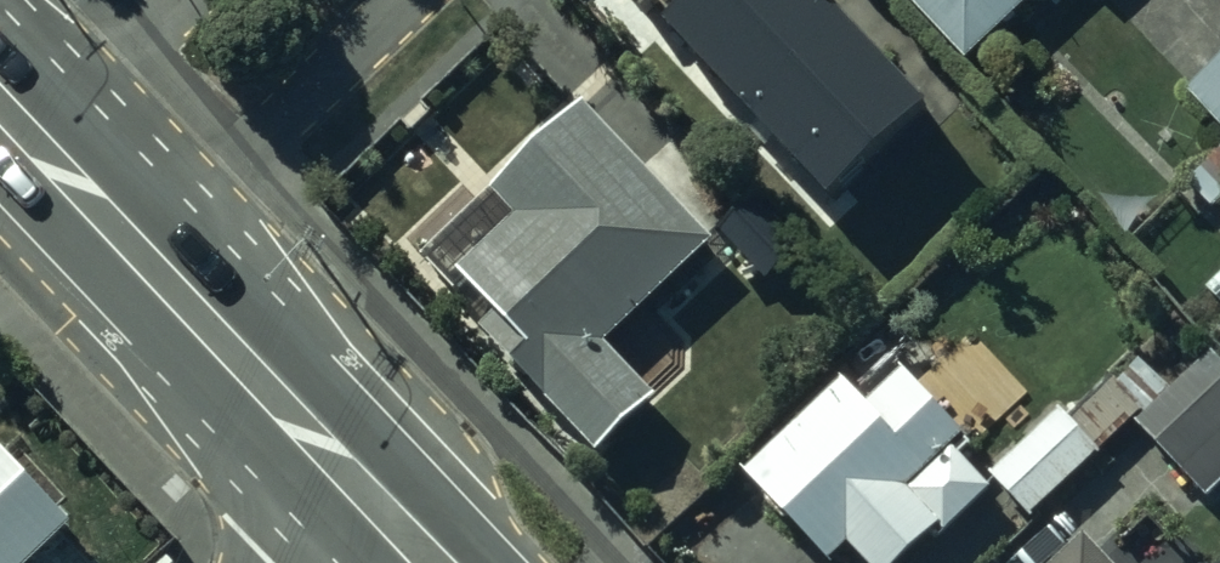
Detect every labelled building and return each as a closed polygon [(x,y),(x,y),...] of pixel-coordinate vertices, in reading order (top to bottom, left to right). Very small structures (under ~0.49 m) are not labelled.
[(929,109),(826,0),(658,0),(675,17),(663,28),(828,203),(929,109)] [(965,60),(1030,0),(909,0),(965,60)] [(1186,93),(1219,130),(1219,63),(1186,93)] [(642,169),(586,109),(584,107),(481,204),(462,184),(406,238),(423,256),(421,258),(454,294),(465,283),(494,314),(478,329),(596,454),(654,400),(602,344),(712,240),(708,236),(743,203),(678,135),(642,169)] [(1185,182),(1212,212),(1219,204),(1219,151),(1185,182)] [(1135,424),(1205,500),(1219,487),(1219,360),(1213,352),(1135,424)] [(744,472),(827,562),(830,562),(848,547),(863,562),(903,562),(930,538),(935,544),(993,490),(954,447),(964,438),(905,374),(867,409),(843,382),(744,472)] [(1100,453),(1061,411),(989,477),(1029,520),(1100,453)] [(70,525),(0,450),(0,562),(31,562),(70,525)] [(1057,562),(1109,562),(1084,537),(1057,562)]
